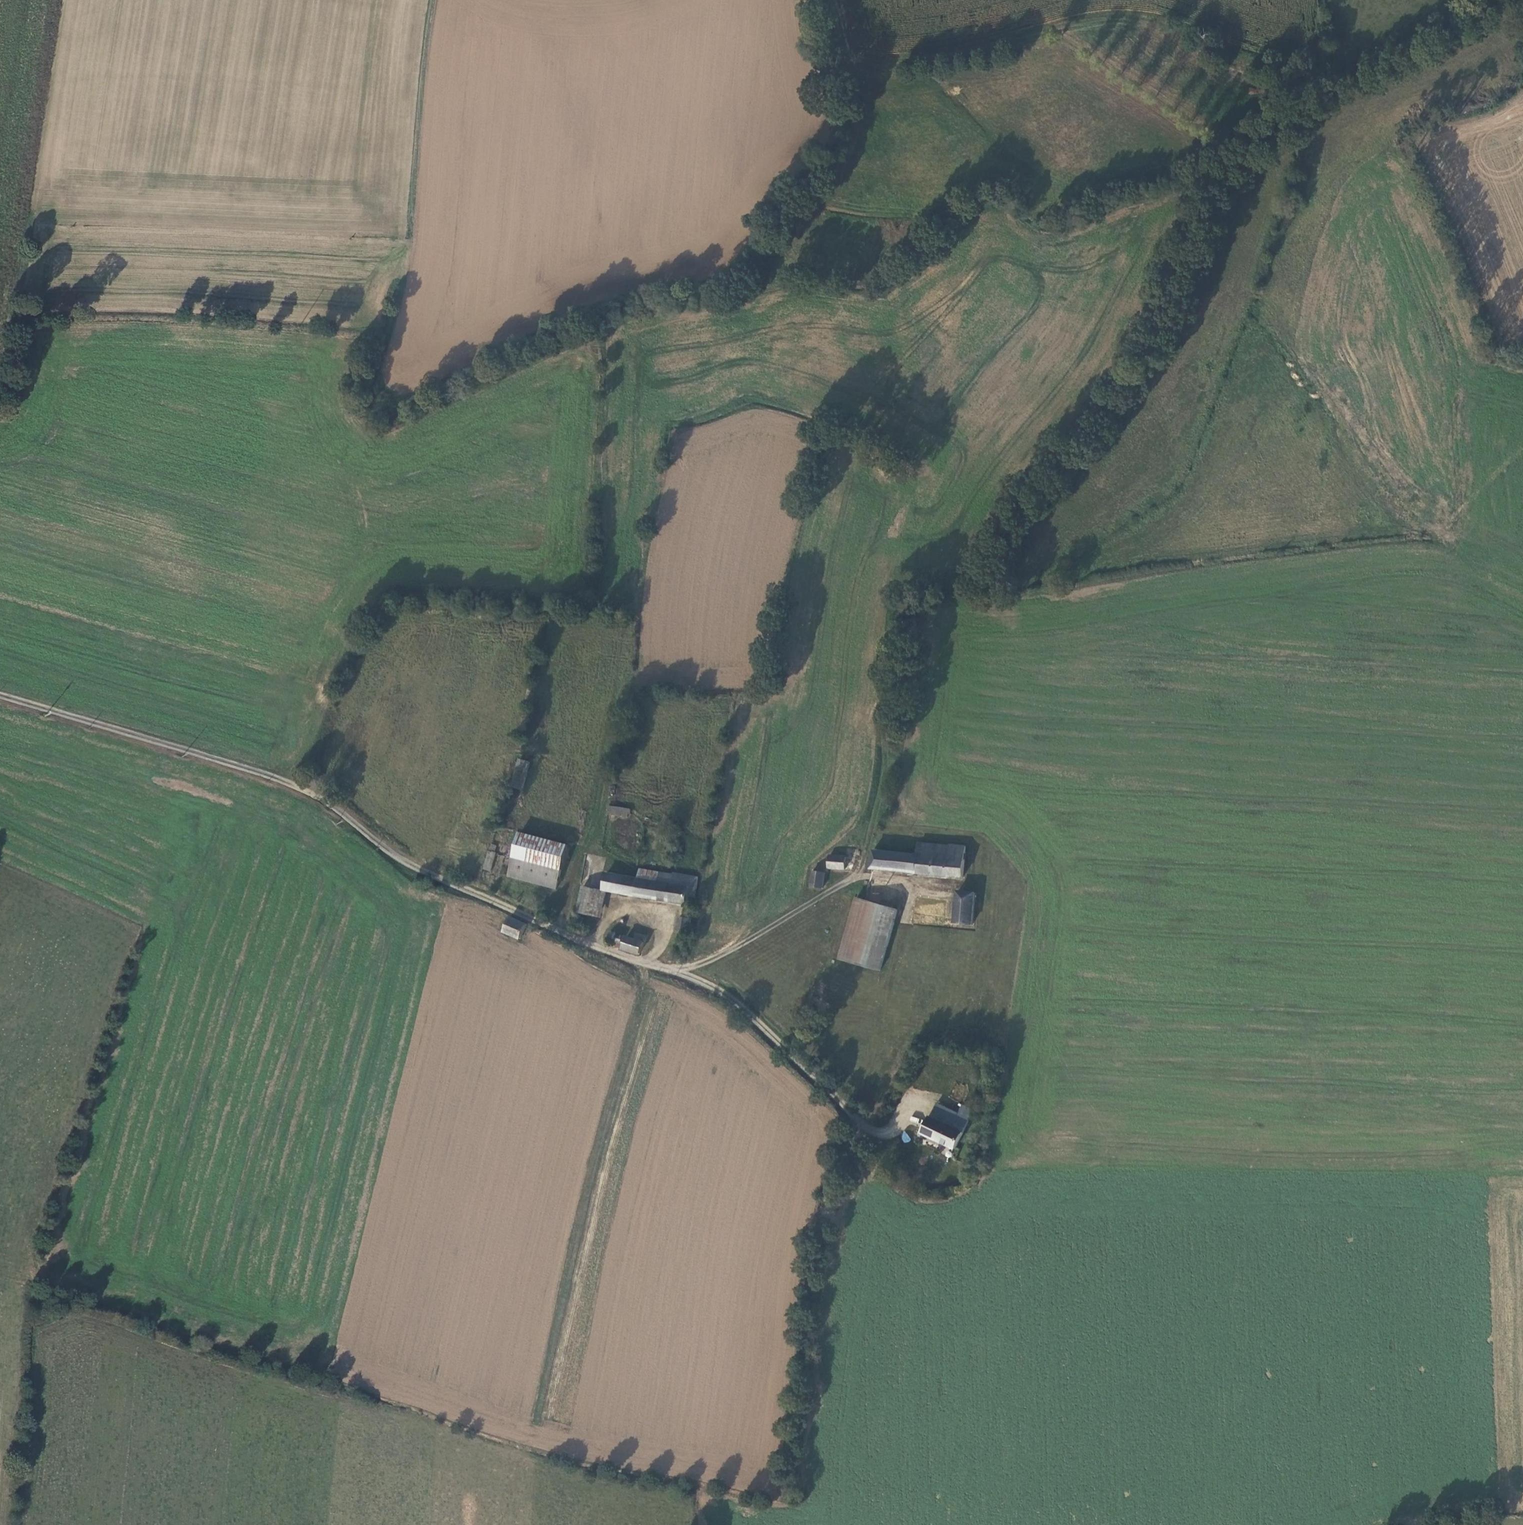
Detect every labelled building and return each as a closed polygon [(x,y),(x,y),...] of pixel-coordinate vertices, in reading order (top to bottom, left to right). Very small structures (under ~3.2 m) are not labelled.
[(524,785),(531,761),(520,758),(515,783),(524,785)] [(633,803),(615,800),(613,807),(631,810),(633,803)] [(514,878),(561,889),(572,843),(523,832),(514,878)] [(919,850),(887,847),(875,846),(872,864),(966,874),(970,842),(953,840),(952,842),(920,838),(919,850)] [(498,849),(496,848),(489,871),(496,872),(502,856),(497,853),(498,849)] [(849,866),(851,854),(834,853),(831,864),(839,865),(849,866)] [(696,888),(704,889),(706,876),(679,870),(679,872),(676,882),(661,879),(663,868),(645,864),(642,875),(611,869),(608,886),(692,904),(696,888)] [(829,867),(828,877),(837,879),(839,865),(831,864),(829,867)] [(828,877),(829,867),(817,866),(813,884),(826,886),(828,877)] [(679,872),(663,868),(661,879),(676,882),(679,872)] [(608,886),(589,882),(582,911),(602,916),(608,886)] [(962,885),(958,918),(977,920),(982,888),(962,885)] [(692,904),(700,906),(704,889),(696,888),(692,904)] [(899,904),(858,894),(841,959),(883,970),(899,904)] [(531,924),(513,916),(506,930),(524,939),(531,924)] [(682,934),(694,936),(697,920),(685,918),(682,934)] [(629,936),(620,934),(618,940),(627,943),(629,936)] [(633,938),(630,948),(644,954),(648,943),(633,938)] [(683,953),(690,955),(694,939),(686,938),(683,953)] [(942,1095),(935,1109),(969,1124),(974,1110),(942,1095)] [(927,1125),(959,1141),(969,1124),(935,1109),(927,1125)]
